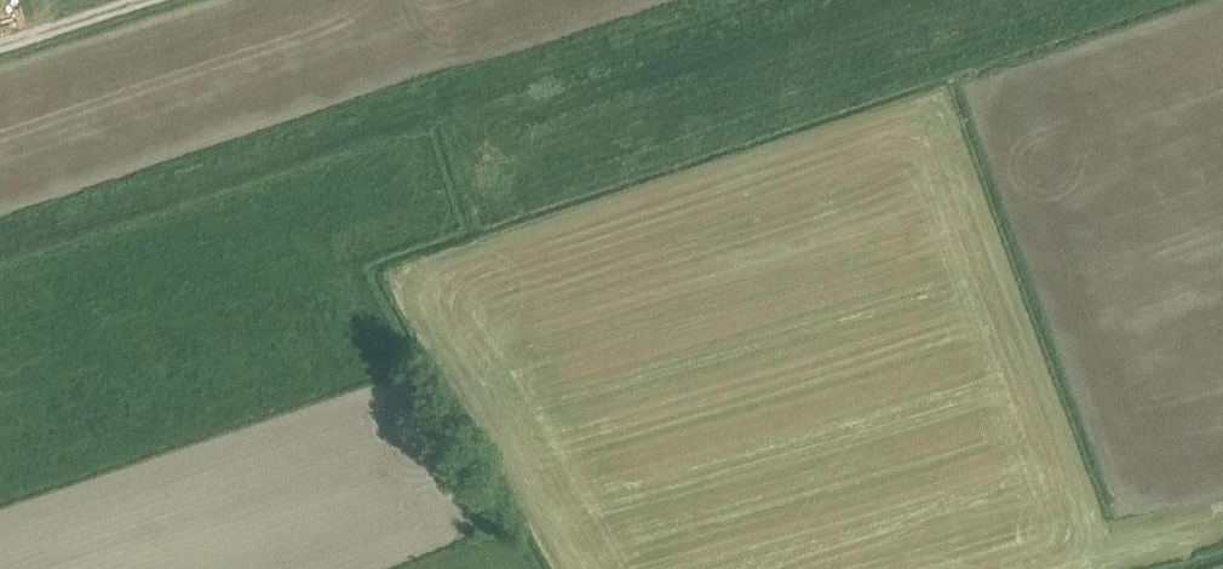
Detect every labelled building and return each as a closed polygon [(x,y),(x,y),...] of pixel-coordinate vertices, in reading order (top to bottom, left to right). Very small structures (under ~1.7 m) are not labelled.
[(8,0),(0,0),(0,23),(14,19),(8,0)]
